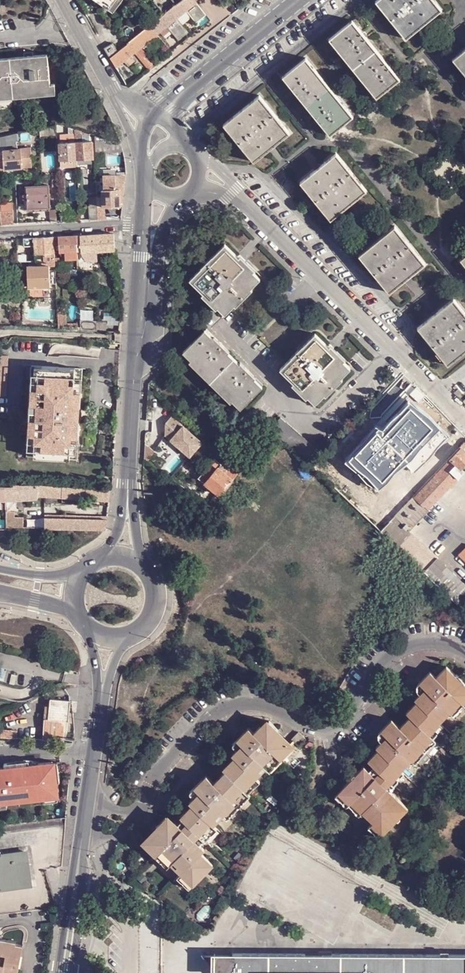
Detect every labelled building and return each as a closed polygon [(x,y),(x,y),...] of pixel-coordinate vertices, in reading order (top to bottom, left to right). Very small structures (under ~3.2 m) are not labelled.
[(109,11),(113,14),(124,0),(95,0),(109,11)] [(179,20),(181,18),(180,16),(187,10),(197,1),(196,0),(181,0),(176,4),(170,9),(179,20)] [(442,9),(435,0),(376,0),(407,38),(442,9)] [(197,1),(187,10),(197,22),(207,14),(197,1)] [(170,9),(151,25),(157,33),(167,25),(178,40),(188,31),(179,20),(170,9)] [(353,67),(376,49),(358,26),(353,20),(352,19),(329,38),(353,67)] [(149,26),(131,40),(138,49),(141,46),(155,34),(157,33),(151,25),(149,26)] [(110,58),(115,66),(124,60),(131,54),(135,51),(138,49),(131,40),(126,44),(119,51),(110,58)] [(104,47),(110,58),(119,51),(113,42),(104,47)] [(141,46),(138,49),(152,66),(154,64),(141,46)] [(135,51),(149,68),(152,66),(138,49),(135,51)] [(395,71),(376,49),(353,67),(376,97),(400,78),(400,77),(395,71)] [(453,59),(464,74),(464,50),(453,59)] [(131,54),(124,60),(128,66),(136,60),(131,54)] [(51,90),(50,84),(48,55),(0,59),(0,95),(51,90)] [(307,105),(330,86),(306,57),(283,75),(283,76),(288,83),(307,105)] [(127,86),(129,84),(131,82),(128,77),(123,80),(126,85),(127,86)] [(55,94),(54,84),(50,84),(51,90),(0,95),(0,98),(55,94)] [(354,116),(330,86),(307,105),(324,128),(329,134),(330,135),(354,116)] [(254,161),(290,132),(259,94),(223,123),(254,161)] [(55,124),(40,127),(41,134),(56,133),(55,124)] [(84,131),(75,129),(75,134),(75,141),(85,140),(84,131)] [(0,136),(0,140),(12,138),(12,139),(20,137),(19,131),(0,136)] [(108,141),(95,136),(95,153),(123,152),(120,142),(108,141)] [(77,157),(93,156),(92,140),(85,140),(75,141),(77,157)] [(59,142),(60,158),(77,157),(75,141),(71,141),(59,142)] [(0,154),(0,168),(5,168),(21,167),(31,166),(30,148),(4,150),(4,151),(1,151),(1,154),(0,154)] [(330,219),(367,190),(336,152),(300,181),(330,219)] [(77,157),(77,167),(93,166),(93,156),(77,157)] [(61,167),(77,167),(77,157),(60,158),(61,167)] [(104,175),(105,189),(120,188),(120,181),(125,180),(125,177),(125,174),(104,175)] [(124,190),(125,180),(120,181),(120,188),(105,189),(103,189),(103,206),(121,206),(121,203),(123,203),(124,190)] [(49,184),(27,186),(27,193),(28,208),(50,206),(49,184)] [(89,206),(90,219),(98,218),(98,205),(89,206)] [(61,220),(68,220),(67,207),(60,207),(61,220)] [(1,213),(2,224),(12,224),(13,212),(1,213)] [(389,292),(425,263),(395,225),(359,254),(389,292)] [(114,233),(76,235),(77,246),(77,250),(80,250),(80,252),(86,261),(97,260),(97,251),(110,250),(111,254),(114,254),(115,252),(115,250),(114,233)] [(67,236),(58,236),(59,251),(64,250),(77,250),(77,246),(76,235),(67,236)] [(45,262),(43,237),(39,237),(36,237),(24,239),(24,245),(36,244),(37,261),(38,262),(45,262)] [(54,251),(54,237),(43,237),(45,262),(46,262),(47,265),(49,264),(55,264),(55,258),(54,251)] [(190,280),(203,293),(218,308),(225,314),(235,305),(236,307),(253,290),(251,289),(260,279),(253,272),(255,271),(241,256),(239,258),(225,245),(213,257),(213,256),(201,267),(202,268),(190,280)] [(43,286),(51,286),(49,264),(47,265),(28,266),(29,286),(30,286),(43,286)] [(43,295),(43,286),(30,286),(31,296),(43,295)] [(454,298),(417,327),(448,365),(464,351),(464,312),(454,298)] [(89,322),(80,321),(81,326),(81,330),(106,331),(107,323),(103,323),(89,322)] [(213,338),(205,330),(183,352),(191,360),(190,362),(231,403),(233,402),(241,409),(263,387),(255,379),(256,378),(240,363),(240,364),(228,353),(229,352),(214,337),(213,338)] [(280,369),(294,383),(292,385),(307,399),(308,397),(316,404),(325,395),(327,396),(343,379),(342,378),(351,369),(344,361),(345,360),(331,346),(329,347),(315,334),(303,346),(292,357),(280,369)] [(0,354),(0,396),(6,396),(9,355),(0,354)] [(84,368),(33,365),(28,456),(79,459),(84,368)] [(403,373),(396,380),(393,384),(405,396),(415,385),(403,373)] [(405,396),(393,384),(366,412),(378,424),(405,396)] [(189,456),(202,442),(172,416),(165,423),(165,435),(189,456)] [(273,429),(306,461),(317,450),(281,418),(271,428),(273,429)] [(461,448),(451,459),(461,469),(464,465),(464,451),(461,448)] [(314,468),(320,474),(332,460),(327,454),(314,468)] [(243,468),(229,456),(222,465),(219,468),(233,481),(243,468)] [(205,483),(221,464),(215,458),(199,478),(205,483)] [(461,469),(451,459),(442,468),(452,478),(455,475),(461,469)] [(224,488),(227,490),(233,481),(219,468),(222,465),(221,464),(205,483),(219,494),(224,488)] [(397,546),(410,533),(417,526),(415,524),(427,511),(458,478),(455,475),(452,478),(442,468),(438,472),(434,476),(413,498),(390,523),(382,532),(397,546)] [(461,469),(455,475),(458,478),(459,480),(464,474),(464,472),(461,469)] [(14,486),(6,487),(6,500),(11,500),(39,498),(40,494),(40,484),(15,484),(14,486)] [(95,489),(40,484),(40,494),(95,498),(95,489)] [(111,500),(113,489),(110,490),(95,489),(95,498),(106,500),(111,500)] [(11,509),(7,508),(7,527),(45,528),(46,518),(15,517),(15,509),(11,509)] [(88,529),(90,519),(46,518),(45,528),(88,529)] [(88,529),(107,529),(108,520),(90,519),(88,529)] [(464,586),(410,533),(397,546),(413,563),(416,566),(424,573),(441,589),(452,599),(464,586)] [(459,606),(464,601),(462,599),(464,596),(464,586),(452,599),(459,606)] [(383,841),(413,813),(393,795),(398,790),(397,787),(407,778),(404,776),(417,764),(417,767),(438,745),(428,736),(438,727),(436,723),(447,712),(450,714),(460,703),(463,706),(464,704),(464,688),(441,665),(431,676),(427,671),(416,684),(422,687),(409,700),(411,702),(402,712),(412,722),(401,732),(393,725),(384,735),(389,739),(378,750),(380,752),(370,764),(375,768),(371,773),(366,769),(339,798),(351,810),(353,806),(364,817),(367,814),(377,824),(372,829),(383,841)] [(70,702),(51,700),(50,706),(50,719),(47,719),(46,737),(54,738),(55,735),(66,735),(70,702)] [(182,880),(194,891),(215,869),(204,858),(206,856),(201,850),(206,845),(203,841),(208,835),(210,837),(216,832),(215,829),(226,817),(229,819),(244,802),(242,799),(260,781),(257,778),(270,766),(273,767),(294,746),(297,749),(303,740),(296,734),(288,741),(267,720),(256,730),(251,724),(239,737),(245,742),(233,756),(235,758),(223,770),(225,772),(214,783),(207,777),(195,789),(200,793),(189,805),(191,807),(180,820),(182,824),(178,828),(169,819),(145,845),(170,871),(173,868),(184,878),(182,880)] [(5,803),(5,804),(9,803),(33,801),(33,799),(52,797),(52,798),(59,797),(60,797),(58,784),(61,783),(59,764),(53,765),(53,764),(31,766),(31,767),(6,769),(0,770),(0,804),(5,803)] [(52,797),(33,799),(33,801),(34,805),(45,804),(46,805),(48,806),(53,804),(59,800),(59,797),(52,798),(52,797)] [(126,849),(135,854),(141,847),(134,840),(126,849)] [(0,858),(0,879),(1,890),(33,886),(28,854),(0,858)] [(2,972),(3,972),(17,972),(22,945),(15,943),(16,941),(0,938),(0,939),(0,972),(2,972)] [(204,958),(216,972),(464,972),(464,949),(204,958)]
